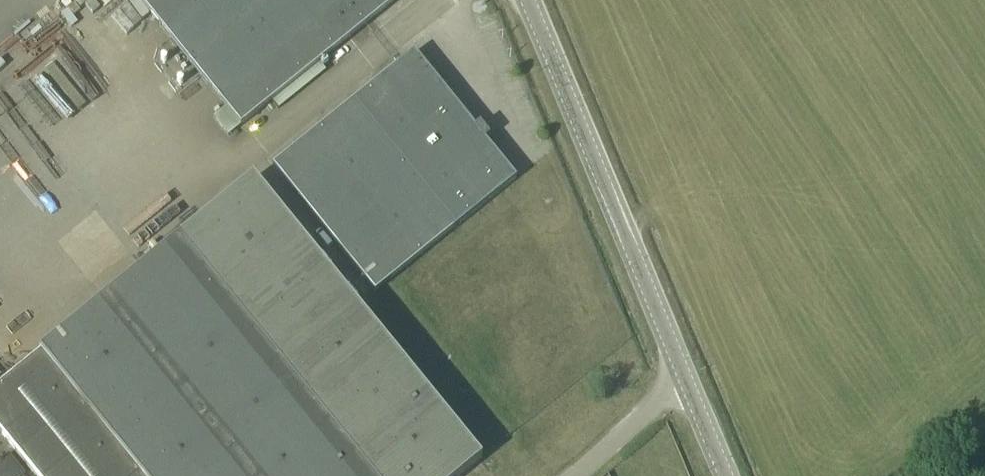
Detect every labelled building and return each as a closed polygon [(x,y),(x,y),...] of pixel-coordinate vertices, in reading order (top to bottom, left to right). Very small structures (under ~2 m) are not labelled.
[(222,101),(229,110),(241,125),(396,0),(140,0),(222,101)] [(376,292),(516,178),(414,53),(274,166),(376,292)] [(41,352),(42,353),(141,475),(461,475),(482,459),(252,179),(179,239),(41,352)] [(42,353),(0,387),(0,431),(36,475),(141,475),(42,353)]
